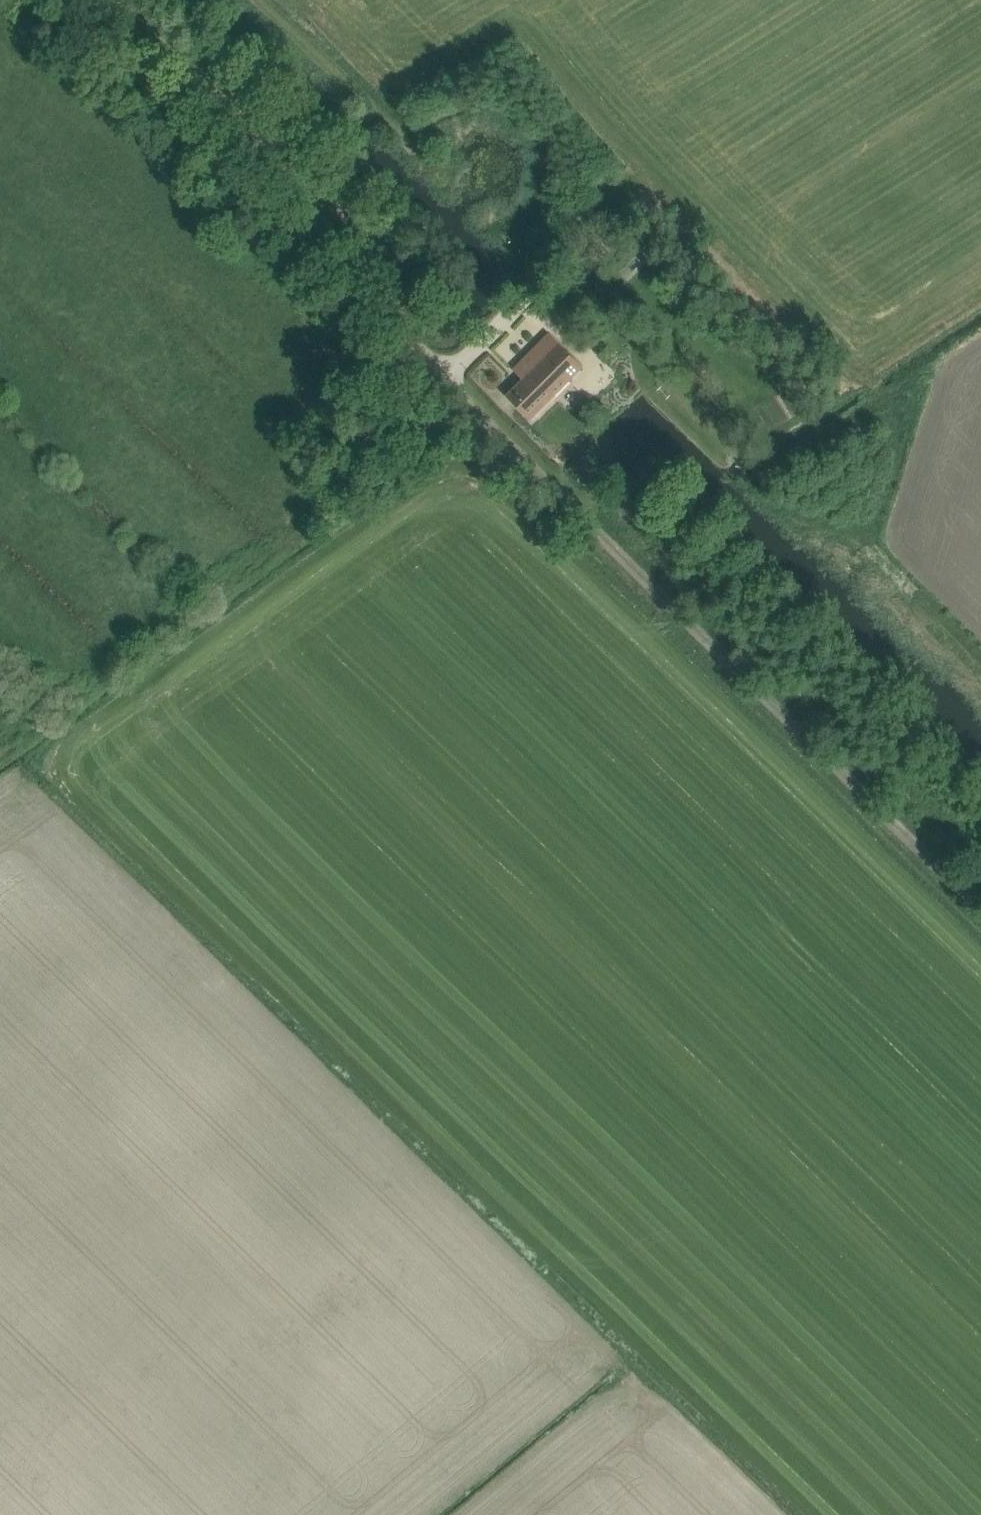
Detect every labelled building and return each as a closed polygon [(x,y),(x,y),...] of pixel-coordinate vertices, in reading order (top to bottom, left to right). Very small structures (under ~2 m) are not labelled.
[(514,369),(524,379),(508,395),(531,418),(582,368),(550,335),(514,369)]
